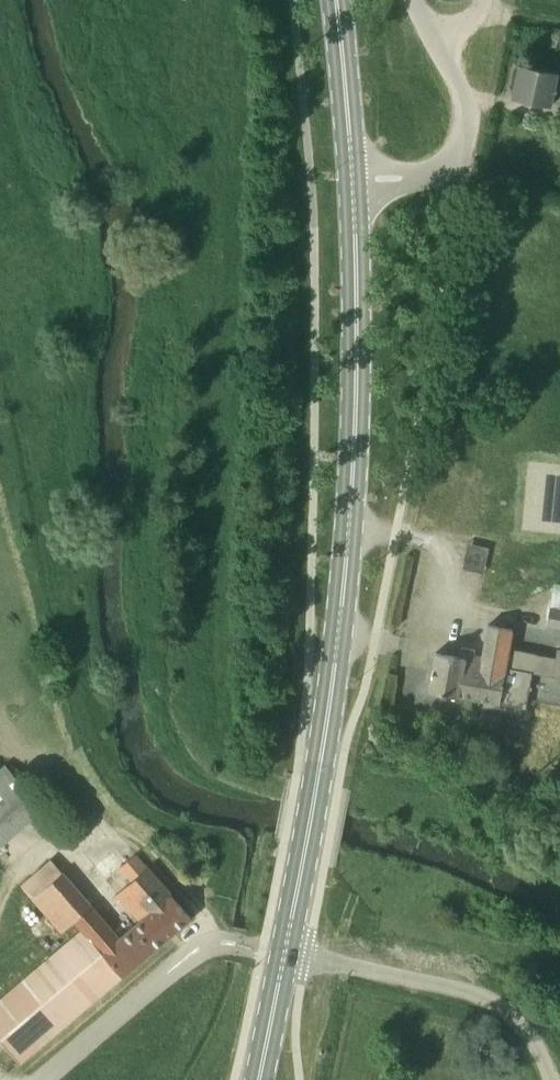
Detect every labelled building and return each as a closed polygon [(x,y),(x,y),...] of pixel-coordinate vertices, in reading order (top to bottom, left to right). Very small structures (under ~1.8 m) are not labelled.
[(558,70),(519,63),(512,98),(552,106),(554,94),(559,95),(559,71),(558,70)] [(559,628),(559,592),(554,591),(547,626),(559,628)] [(499,704),(499,703),(509,649),(512,635),(487,630),(482,657),(474,655),(475,650),(461,647),(459,657),(435,653),(428,692),(460,698),(460,697),(499,704)] [(509,649),(499,703),(525,708),(532,673),(552,677),(552,676),(559,678),(559,650),(557,649),(555,658),(536,654),(509,649)] [(507,719),(478,714),(474,737),(503,742),(507,719)] [(44,810),(3,765),(0,768),(0,847),(44,810)] [(114,896),(138,921),(170,894),(147,868),(136,853),(117,868),(129,883),(114,896)] [(76,932),(84,934),(100,953),(119,937),(49,857),(18,884),(31,899),(58,933),(65,941),(76,932)] [(121,975),(121,976),(190,918),(170,894),(138,921),(119,937),(100,953),(121,975)] [(121,975),(100,953),(84,934),(76,932),(65,941),(66,942),(26,976),(8,991),(0,998),(0,1041),(19,1063),(121,976),(121,975)]
